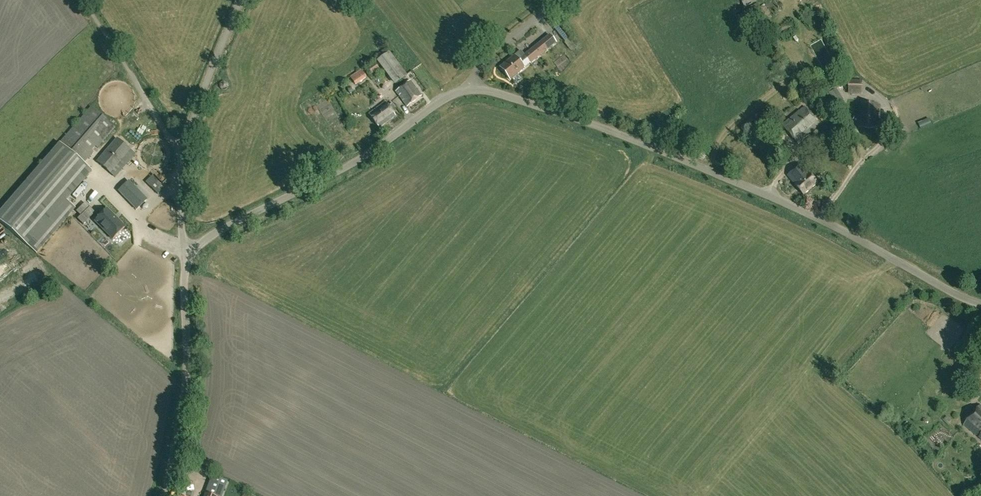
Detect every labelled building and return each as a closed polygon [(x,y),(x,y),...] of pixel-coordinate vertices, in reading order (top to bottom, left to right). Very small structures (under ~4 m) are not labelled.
[(776,16),(788,8),(783,0),(782,0),(774,6),(777,10),(775,11),(772,6),(770,7),(776,16)] [(795,11),(807,11),(807,3),(795,3),(795,11)] [(559,27),(556,30),(562,38),(566,35),(559,27)] [(519,52),(500,68),(510,81),(555,44),(549,36),(533,48),(533,49),(523,57),(519,52)] [(826,42),(815,47),(825,67),(836,61),(826,42)] [(407,76),(391,52),(380,60),(396,83),(407,76)] [(350,77),(355,85),(366,78),(361,71),(350,77)] [(406,107),(421,96),(411,81),(396,91),(406,107)] [(849,95),(863,95),(863,81),(849,81),(849,95)] [(829,94),(836,106),(844,101),(837,89),(829,94)] [(369,115),(379,129),(396,117),(392,112),(396,109),(392,104),(388,107),(385,103),(369,115)] [(860,128),(878,129),(879,107),(861,106),(860,128)] [(115,127),(92,107),(60,143),(83,163),(94,152),(92,150),(95,146),(97,148),(115,127)] [(782,126),(799,145),(821,125),(804,107),(782,126)] [(111,173),(130,150),(117,138),(97,161),(111,173)] [(27,246),(92,171),(60,144),(0,213),(0,223),(27,246)] [(788,176),(804,196),(819,184),(803,165),(788,176)] [(164,188),(157,181),(157,182),(151,176),(146,182),(151,187),(158,194),(164,188)] [(129,181),(120,190),(137,208),(147,199),(129,181)] [(125,227),(107,209),(95,221),(113,239),(125,227)] [(86,221),(81,215),(78,219),(83,224),(86,221)] [(129,232),(136,226),(132,221),(125,227),(129,232)] [(14,248),(10,240),(0,246),(0,255),(5,252),(6,253),(14,248)] [(980,405),(964,424),(980,439),(980,405)]
